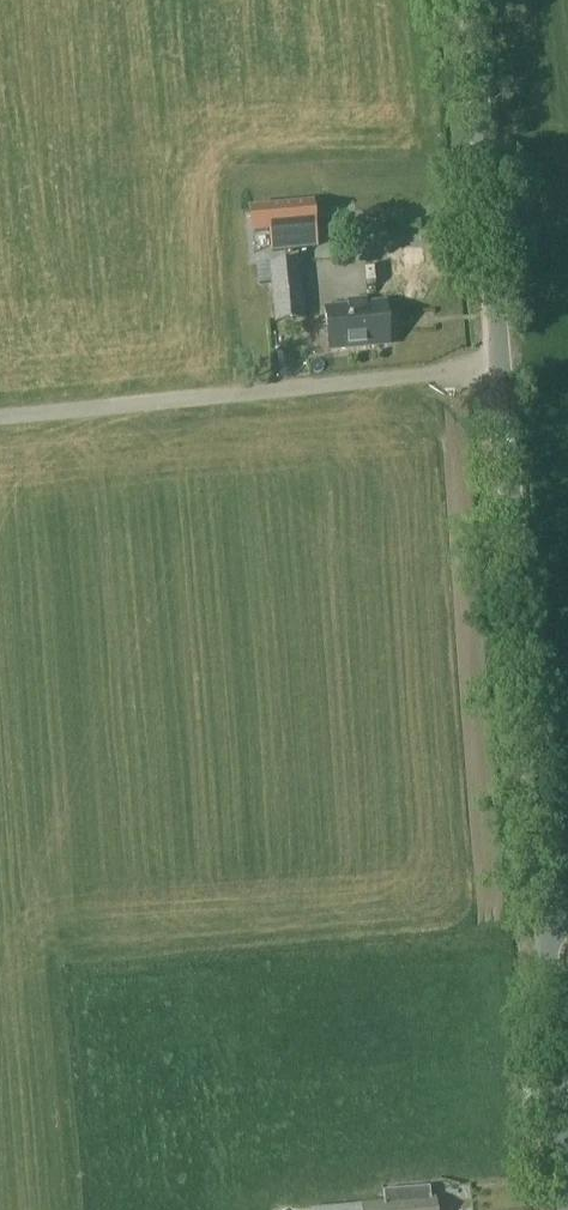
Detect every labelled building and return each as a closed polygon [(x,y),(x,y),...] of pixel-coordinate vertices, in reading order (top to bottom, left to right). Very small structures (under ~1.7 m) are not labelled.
[(307,206),(257,211),(259,230),(272,229),(274,247),(312,242),(307,206)] [(302,263),(272,265),(277,326),(308,324),(302,263)] [(271,267),(259,268),(261,282),(272,281),(271,267)] [(366,305),(366,302),(348,304),(348,307),(325,310),(329,351),(389,345),(385,303),(366,305)] [(383,1204),(314,1209),(436,1209),(435,1200),(427,1200),(427,1189),(382,1193),(383,1204)]
